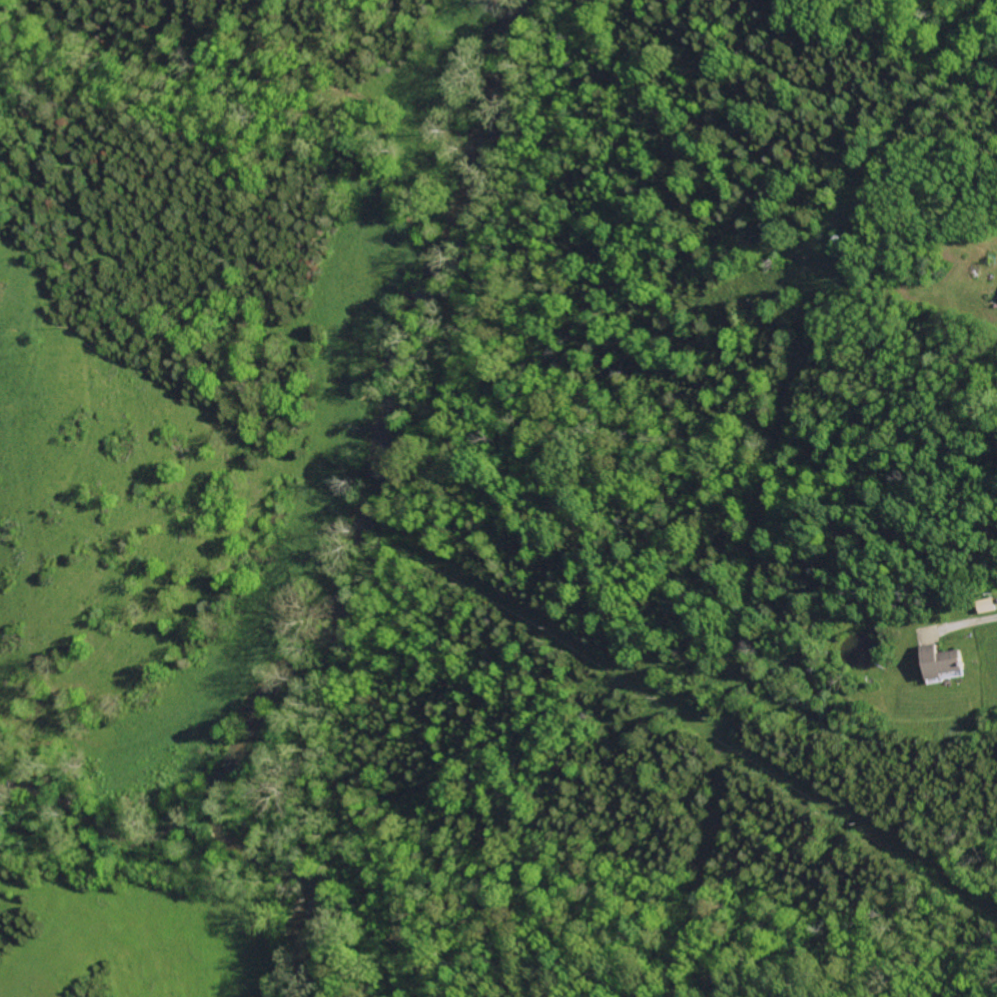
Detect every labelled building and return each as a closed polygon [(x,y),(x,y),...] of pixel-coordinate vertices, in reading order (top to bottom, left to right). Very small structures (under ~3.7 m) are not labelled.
[(928,677),(965,673),(962,650),(940,652),(939,644),(924,646),(928,677)]
